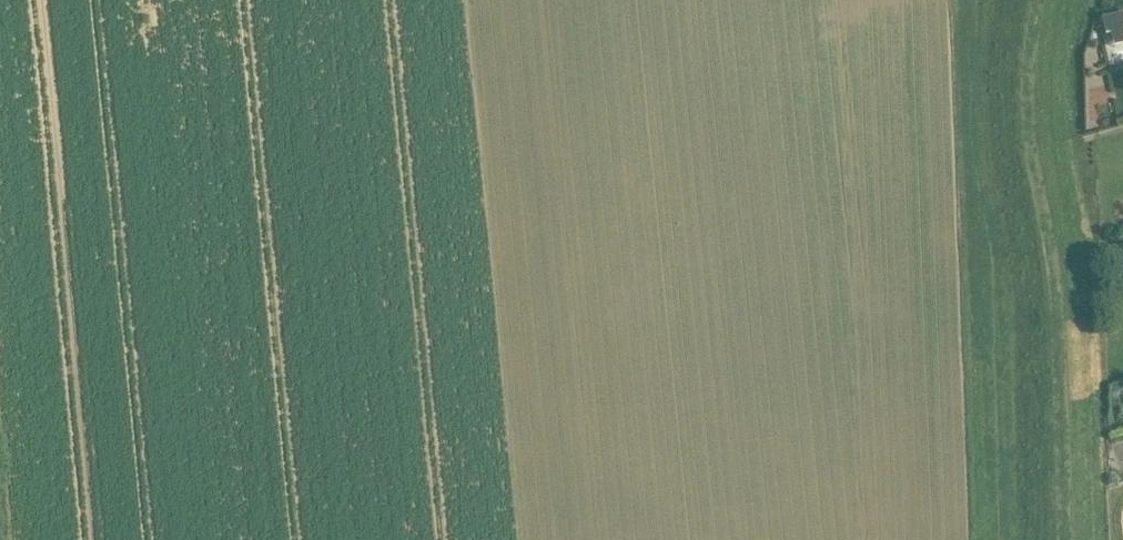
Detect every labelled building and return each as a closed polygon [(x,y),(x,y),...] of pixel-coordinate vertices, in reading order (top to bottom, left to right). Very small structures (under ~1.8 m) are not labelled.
[(1103,19),(1107,35),(1122,31),(1122,14),(1103,19)]
